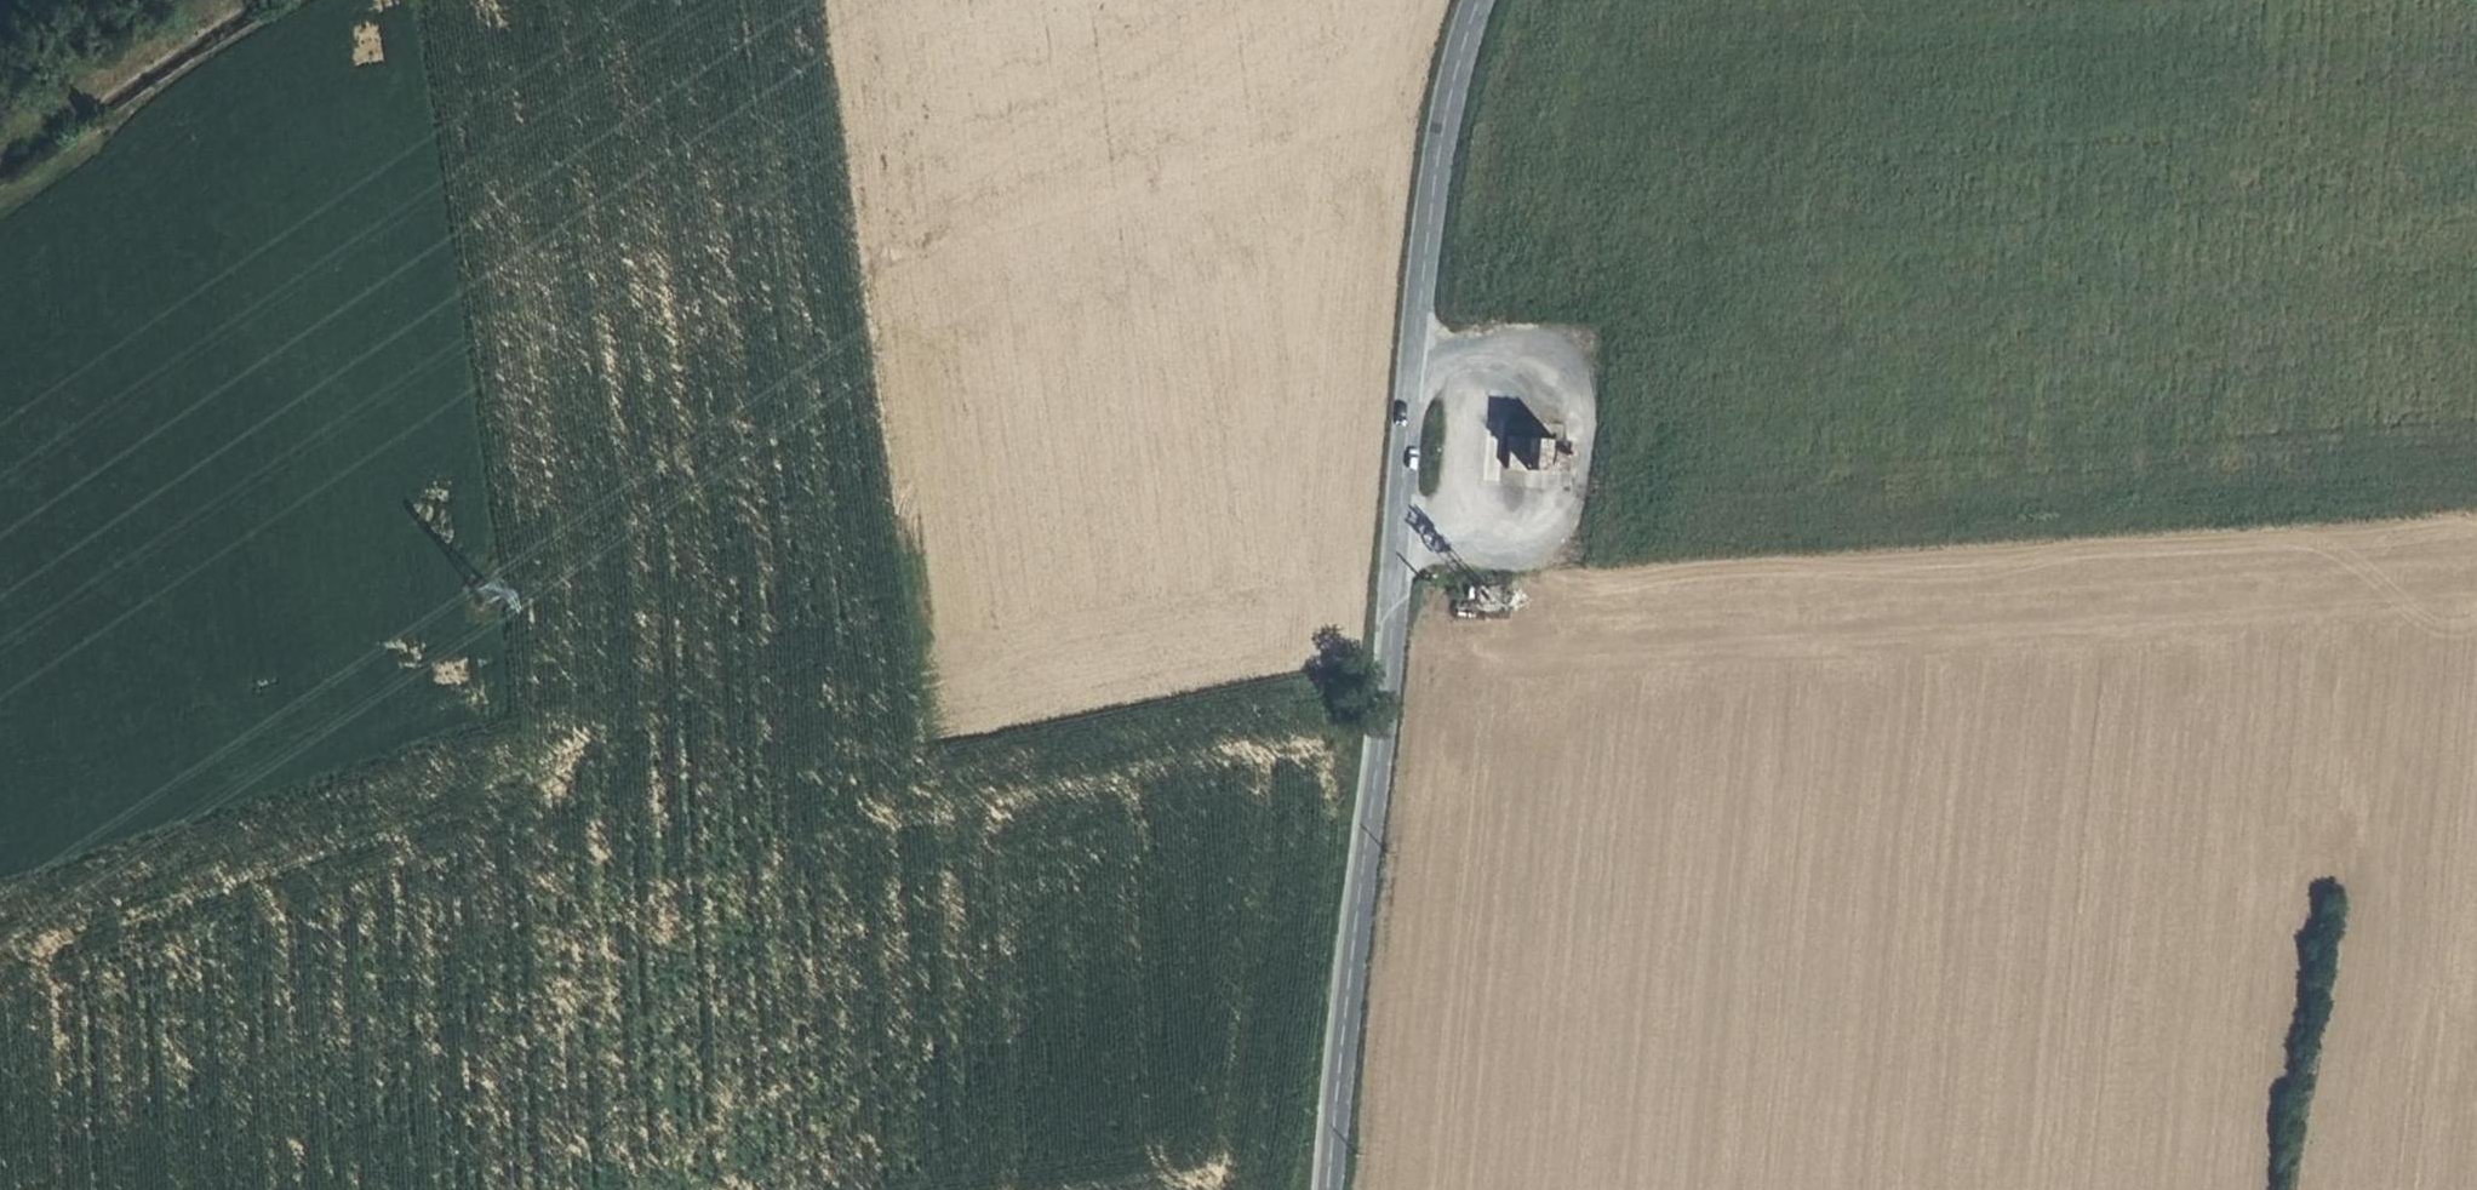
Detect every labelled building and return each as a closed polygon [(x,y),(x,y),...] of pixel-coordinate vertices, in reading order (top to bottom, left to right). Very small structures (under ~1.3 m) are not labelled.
[(1501,437),(1499,467),(1517,469),(1520,439),(1501,437)] [(1517,469),(1549,473),(1552,443),(1520,439),(1517,469)]
